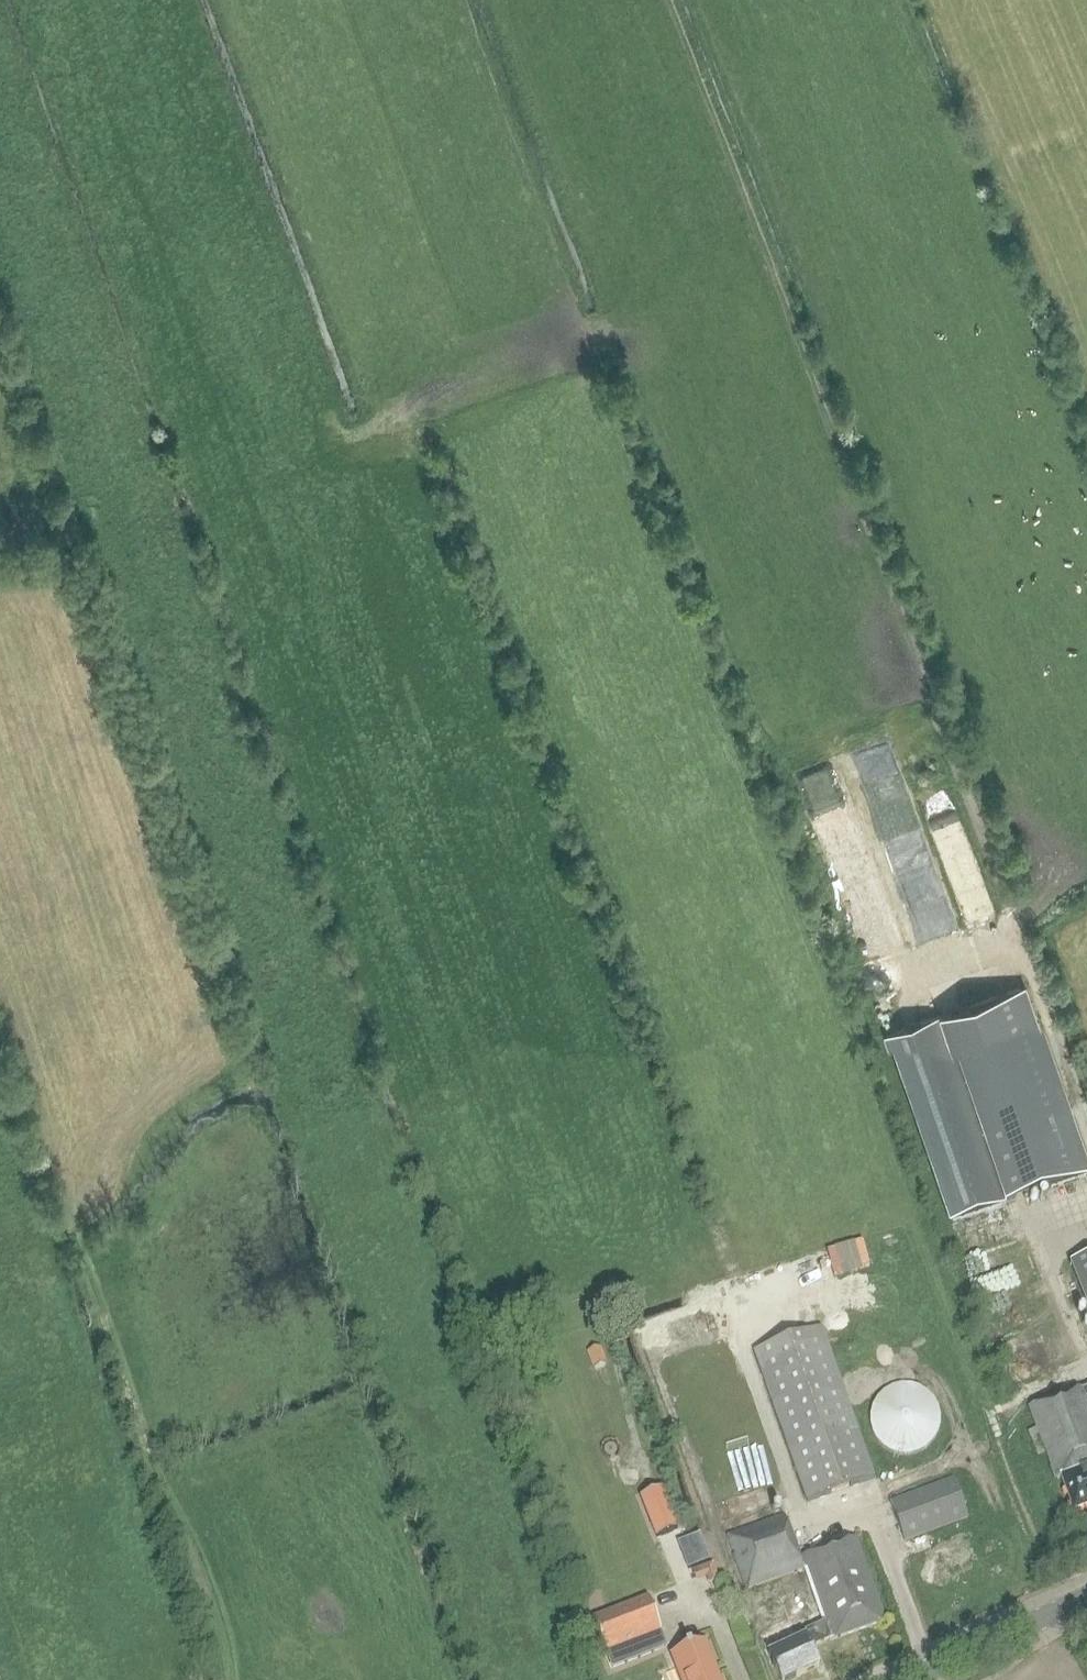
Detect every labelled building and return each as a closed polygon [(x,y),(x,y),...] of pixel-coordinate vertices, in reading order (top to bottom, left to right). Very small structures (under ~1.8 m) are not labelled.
[(891,843),(916,837),(895,746),(870,752),(891,843)] [(951,1223),(1085,1177),(1020,988),(885,1034),(951,1223)] [(1070,1263),(1086,1307),(1086,1256),(1070,1263)] [(822,1327),(753,1351),(806,1501),(875,1477),(822,1327)] [(871,1408),(870,1419),(871,1430),(876,1439),(884,1447),(894,1452),(905,1454),(915,1452),(925,1447),(933,1439),(938,1430),(939,1419),(938,1408),(933,1398),(925,1390),(915,1385),(905,1384),(894,1385),(884,1390),(876,1398),(871,1408)] [(1042,1405),(1036,1389),(1024,1393),(1057,1478),(1060,1477),(1073,1510),(1086,1505),(1086,1387),(1042,1405)] [(967,1517),(952,1477),(890,1501),(911,1556),(931,1548),(925,1533),(967,1517)] [(886,1619),(857,1537),(799,1556),(784,1513),(728,1532),(745,1588),(805,1566),(825,1621),(797,1633),(800,1639),(769,1653),(781,1679),(787,1679),(818,1666),(811,1647),(831,1639),(831,1640),(886,1619)] [(704,1552),(694,1556),(699,1574),(709,1570),(704,1552)] [(646,1595),(589,1618),(603,1653),(660,1630),(646,1595)] [(809,1617),(803,1598),(788,1603),(795,1622),(809,1617)] [(680,1679),(720,1679),(705,1641),(670,1654),(680,1679)]
